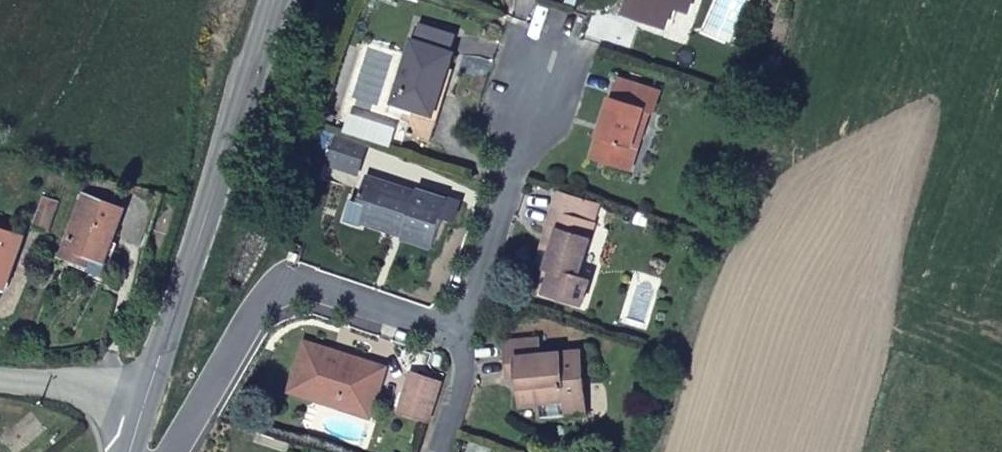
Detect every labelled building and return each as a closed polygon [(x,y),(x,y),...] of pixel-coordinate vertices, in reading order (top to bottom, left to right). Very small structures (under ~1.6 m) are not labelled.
[(624,12),(666,27),(675,1),(689,6),(691,0),(629,0),(624,12)] [(420,23),(414,41),(452,54),(458,36),(420,23)] [(394,101),(415,107),(434,113),(452,54),(414,41),(394,101)] [(644,111),(650,113),(652,114),(659,92),(620,80),(614,98),(611,97),(593,156),(633,168),(640,145),(634,143),(644,111)] [(415,107),(413,114),(433,119),(434,113),(415,107)] [(640,145),(650,113),(644,111),(634,143),(640,145)] [(433,119),(413,114),(406,134),(432,142),(438,121),(433,119)] [(373,147),(344,137),(335,167),(364,175),(373,147)] [(365,176),(363,181),(373,185),(375,179),(365,176)] [(373,185),(363,181),(356,203),(366,206),(361,222),(382,229),(383,225),(403,231),(401,235),(432,247),(448,200),(375,179),(373,185)] [(71,195),(47,254),(72,265),(76,255),(99,264),(117,214),(71,195)] [(578,220),(584,202),(560,195),(547,229),(557,232),(545,268),(553,270),(546,293),(581,304),(589,280),(576,276),(592,224),(578,220)] [(597,206),(584,202),(578,220),(592,224),(597,206)] [(383,225),(382,229),(401,235),(403,231),(383,225)] [(557,232),(547,229),(536,265),(545,268),(557,232)] [(538,291),(546,293),(553,270),(545,268),(538,291)] [(540,416),(565,413),(565,402),(585,400),(579,353),(539,357),(538,340),(507,343),(510,375),(518,375),(521,405),(539,404),(540,416)] [(324,392),(373,407),(385,369),(304,344),(289,391),(321,401),(324,392)] [(397,412),(427,422),(440,384),(410,373),(397,412)] [(370,416),(373,407),(324,392),(321,401),(370,416)] [(565,402),(565,413),(586,411),(585,400),(565,402)]
